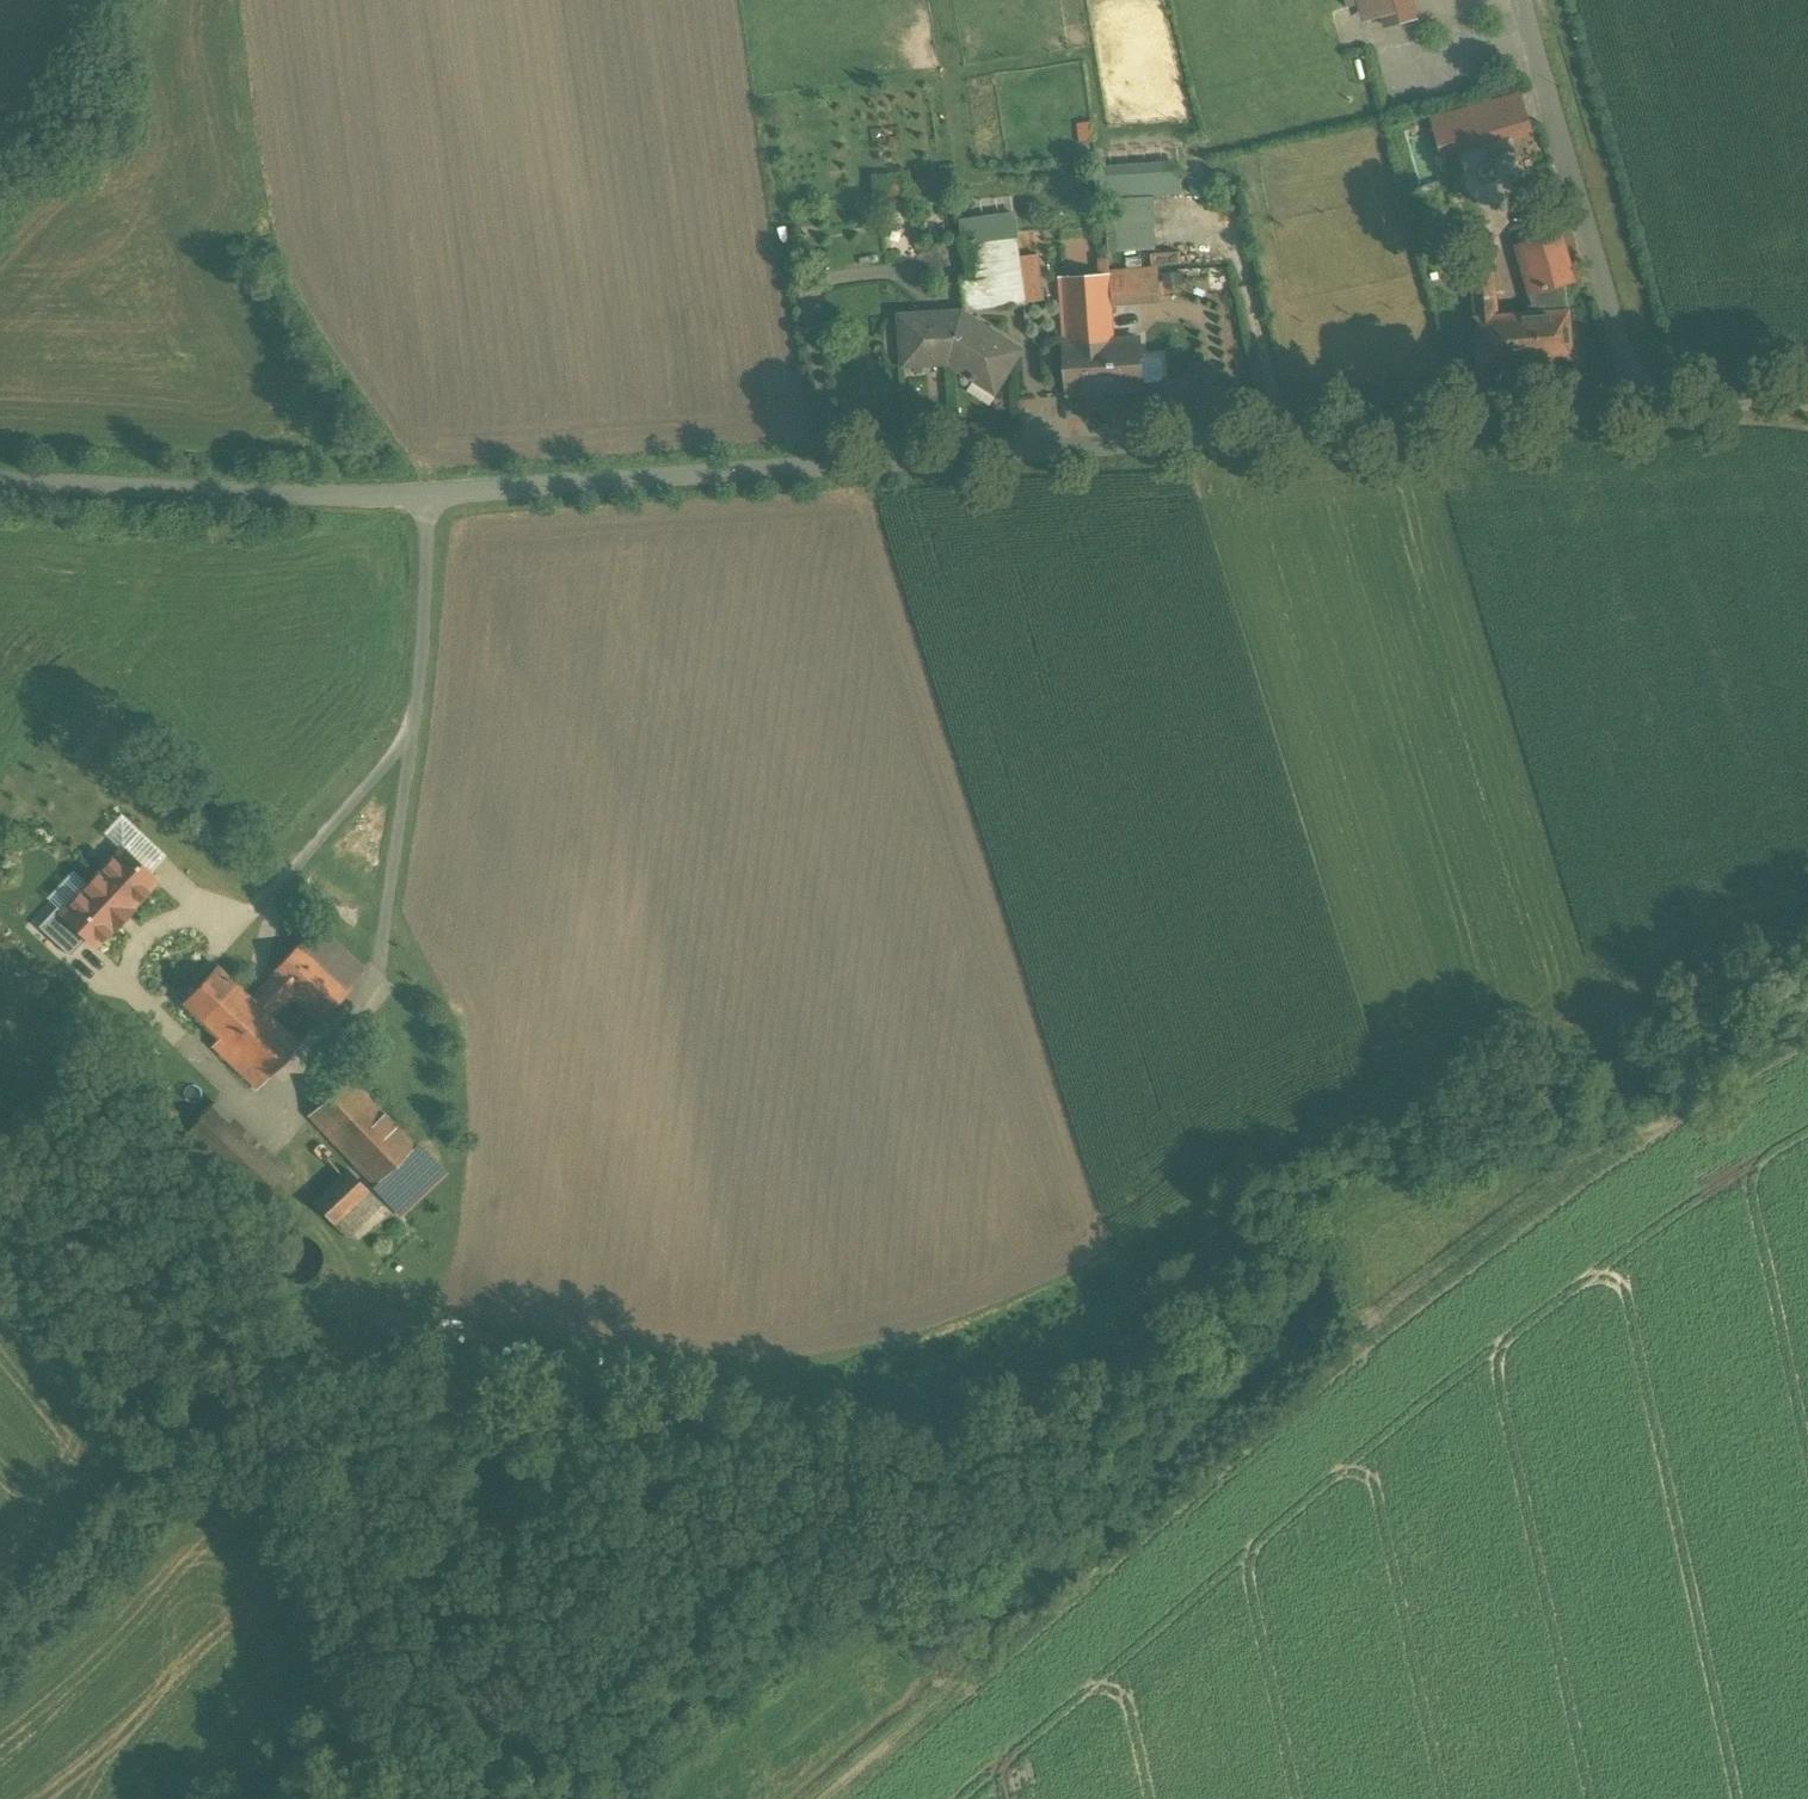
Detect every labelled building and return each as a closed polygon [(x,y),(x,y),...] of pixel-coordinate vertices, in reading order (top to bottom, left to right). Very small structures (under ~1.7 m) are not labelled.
[(1355,23),(1378,18),(1380,27),(1416,19),(1412,0),(1350,0),(1355,23)] [(1495,101),(1502,128),(1528,121),(1520,93),(1495,101)] [(1495,101),(1433,119),(1441,146),(1455,142),(1452,131),(1475,125),(1478,135),(1502,128),(1495,101)] [(1455,142),(1441,146),(1444,157),(1531,131),(1528,121),(1502,128),(1478,135),(1455,142)] [(1452,131),(1455,142),(1478,135),(1475,125),(1452,131)] [(1178,162),(1089,165),(1091,197),(1103,196),(1105,251),(1153,250),(1151,197),(1179,196),(1178,162)] [(1517,244),(1536,313),(1567,311),(1562,285),(1575,282),(1560,232),(1517,244)] [(965,315),(966,316),(966,309),(1025,302),(1017,234),(962,241),(967,276),(960,277),(965,315)] [(1172,261),(1202,259),(1201,248),(1171,250),(1172,261)] [(1472,257),(1476,318),(1497,316),(1493,256),(1472,257)] [(1124,273),(1126,302),(1159,299),(1157,270),(1124,273)] [(1124,273),(1110,274),(1112,303),(1126,302),(1124,273)] [(1064,277),(1069,343),(1114,339),(1112,303),(1110,274),(1064,277)] [(1497,316),(1476,318),(1480,365),(1572,358),(1568,310),(1567,311),(1536,313),(1497,316)] [(962,313),(902,317),(905,364),(926,363),(946,361),(950,361),(973,377),(971,379),(974,381),(976,378),(994,390),(1020,350),(966,316),(965,315),(962,313)] [(1069,343),(1065,344),(1069,395),(1142,390),(1142,383),(1140,353),(1139,337),(1114,339),(1069,343)] [(1140,353),(1142,383),(1160,382),(1164,376),(1162,357),(1157,352),(1140,353)] [(85,948),(151,881),(112,843),(33,923),(64,953),(76,940),(85,948)] [(363,969),(317,925),(300,943),(346,987),(363,969)] [(299,1044),(270,1017),(291,995),(292,994),(292,995),(320,1021),(347,994),(350,990),(346,987),(300,943),(270,974),(272,975),(250,998),(254,1002),(219,1038),(212,1046),(256,1089),(299,1044)] [(202,953),(182,974),(196,987),(216,966),(202,953)] [(250,998),(216,966),(196,987),(184,1000),(182,1003),(219,1038),(254,1002),(250,998)] [(182,974),(176,968),(164,980),(184,1000),(196,987),(182,974)] [(415,1146),(349,1077),(308,1115),(374,1185),(376,1182),(397,1204),(433,1169),(413,1148),(415,1146)] [(214,1103),(171,1150),(247,1222),(290,1177),(214,1103)] [(348,1170),(313,1204),(347,1239),(381,1206),(348,1170)] [(320,1268),(322,1259),(320,1249),(314,1241),(306,1236),(297,1235),(288,1237),(280,1242),(275,1250),(273,1260),(275,1269),(281,1277),(289,1282),(298,1284),(307,1281),(315,1276),(320,1268)]
